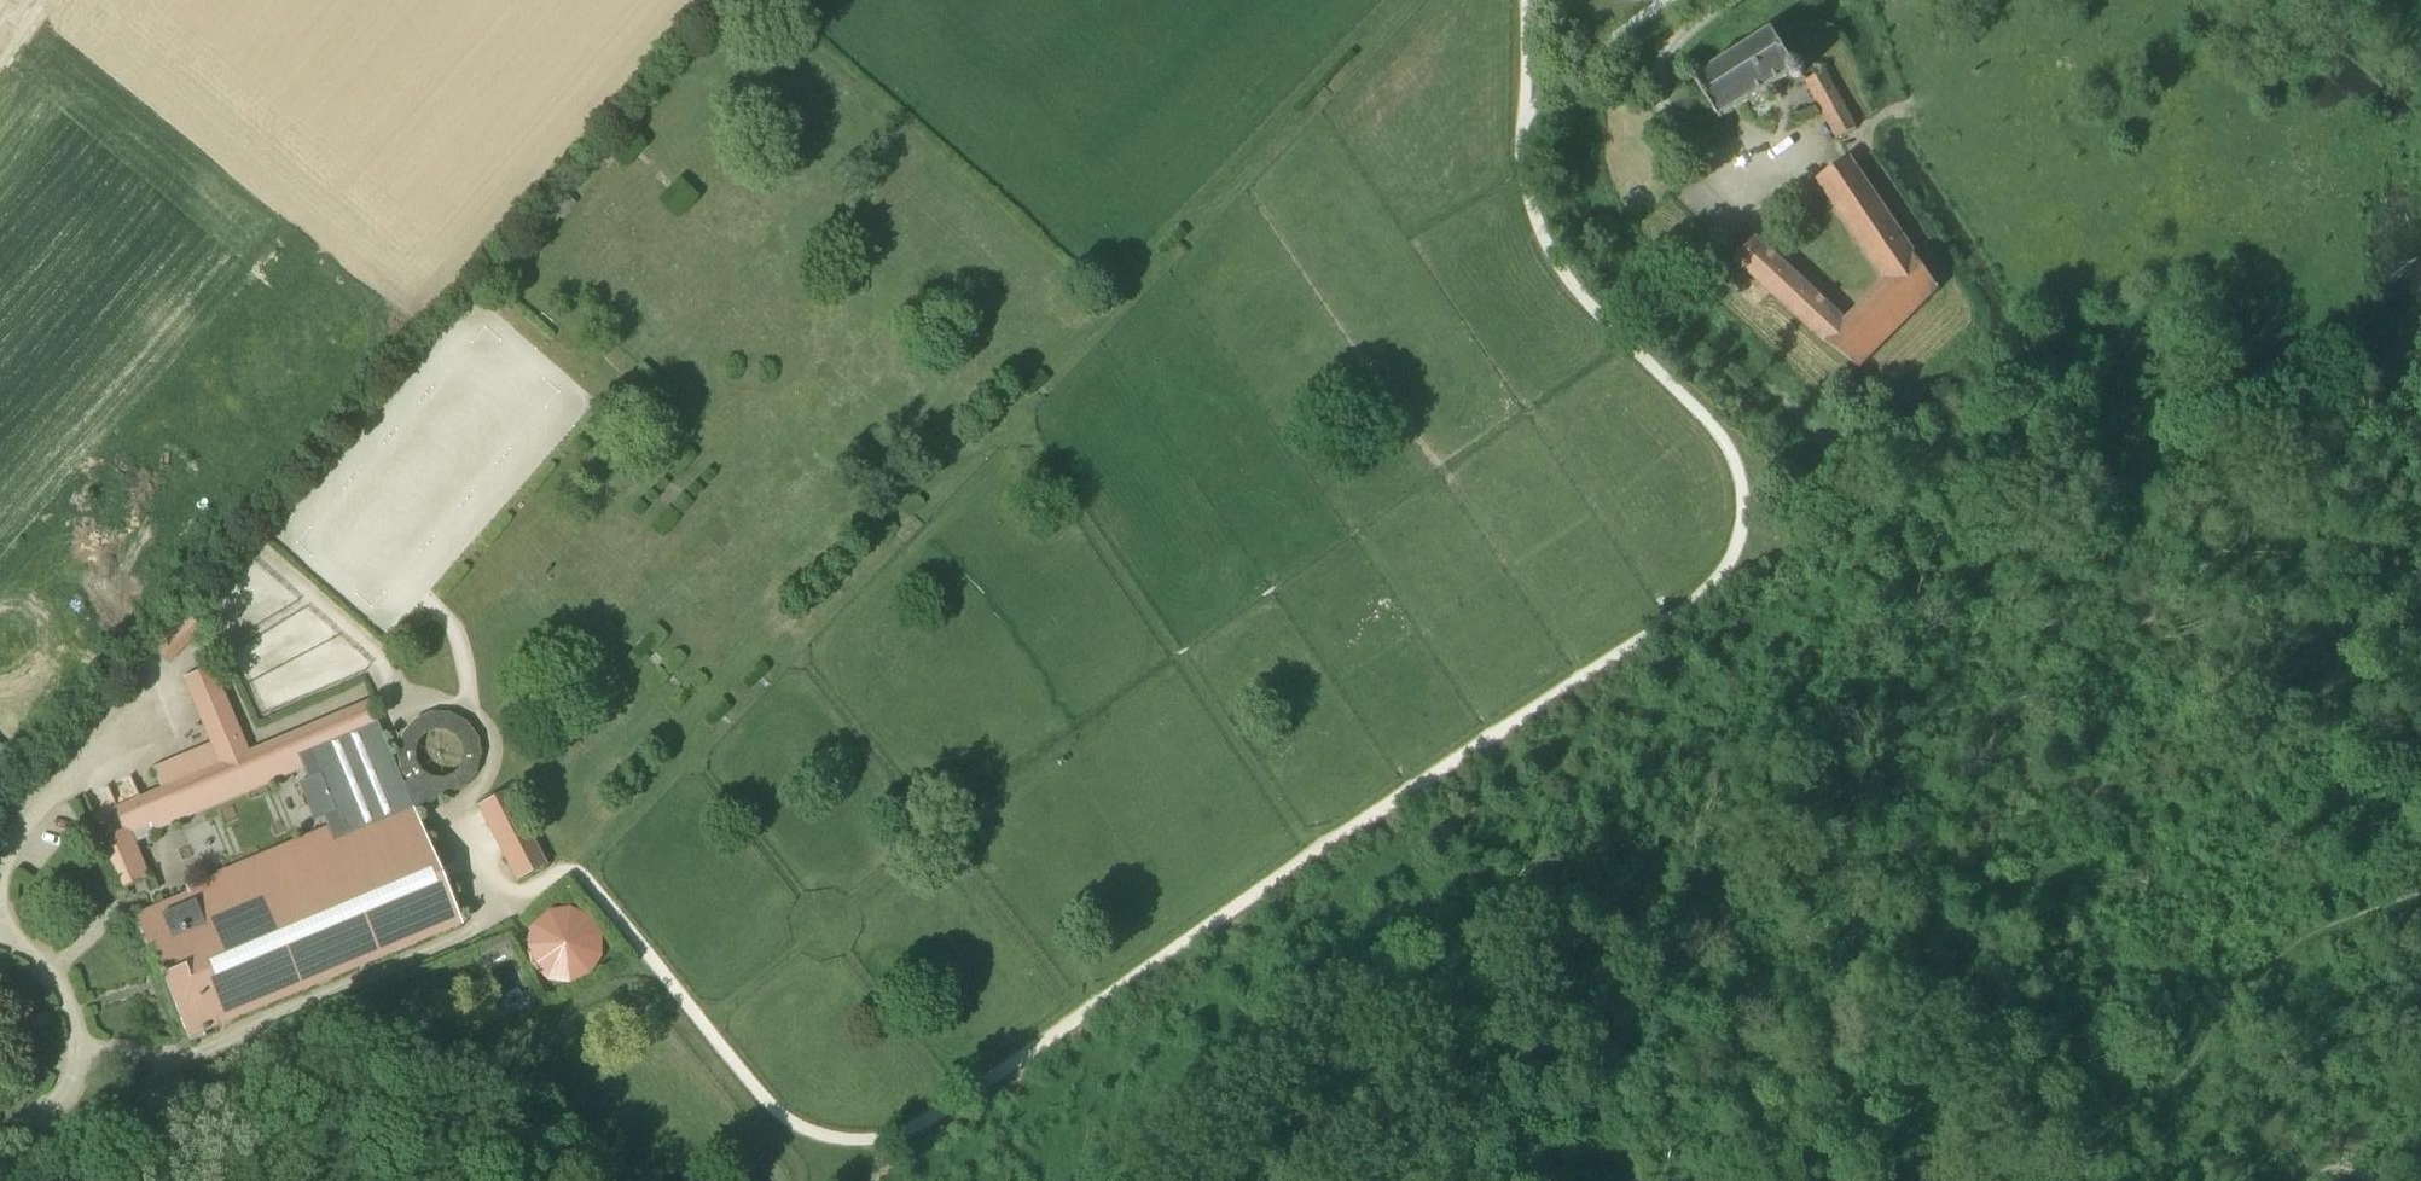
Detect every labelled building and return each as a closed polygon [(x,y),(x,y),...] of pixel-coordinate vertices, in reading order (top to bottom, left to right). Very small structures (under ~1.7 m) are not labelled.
[(1720,119),(1789,74),(1790,76),(1791,77),(1792,77),(1794,78),(1795,79),(1797,79),(1799,78),(1800,78),(1802,77),(1803,76),(1804,75),(1805,73),(1805,72),(1805,70),(1805,69),(1805,67),(1804,65),(1803,64),(1802,63),(1800,62),(1798,61),(1796,61),(1794,61),(1793,62),(1773,30),(1695,80),(1720,119)] [(1838,138),(1857,129),(1826,71),(1806,81),(1838,138)] [(1736,260),(1755,277),(1835,350),(1858,369),(1925,304),(1940,289),(1914,253),(1850,158),(1818,179),(1886,280),(1846,321),(1756,238),(1736,260)] [(147,635),(167,657),(201,625),(181,603),(147,635)] [(135,911),(133,912),(161,981),(163,980),(188,1038),(459,924),(412,810),(432,802),(444,792),(446,795),(463,789),(476,774),(481,756),(478,737),(466,722),(450,713),(432,712),(414,719),(401,735),(396,752),(399,770),(407,781),(403,783),(369,700),(248,751),(212,665),(182,677),(210,744),(218,762),(185,777),(161,788),(92,817),(121,889),(149,878),(130,832),(314,755),(348,836),(140,923),(135,911)] [(161,788),(185,777),(176,758),(153,768),(161,788)] [(477,805),(516,880),(546,865),(508,789),(477,805)] [(548,909),(530,924),(524,945),(531,967),(548,981),(570,984),(590,975),(603,956),(602,933),(590,915),(570,906),(548,909)] [(505,1012),(531,1005),(520,967),(495,974),(505,1012)]
